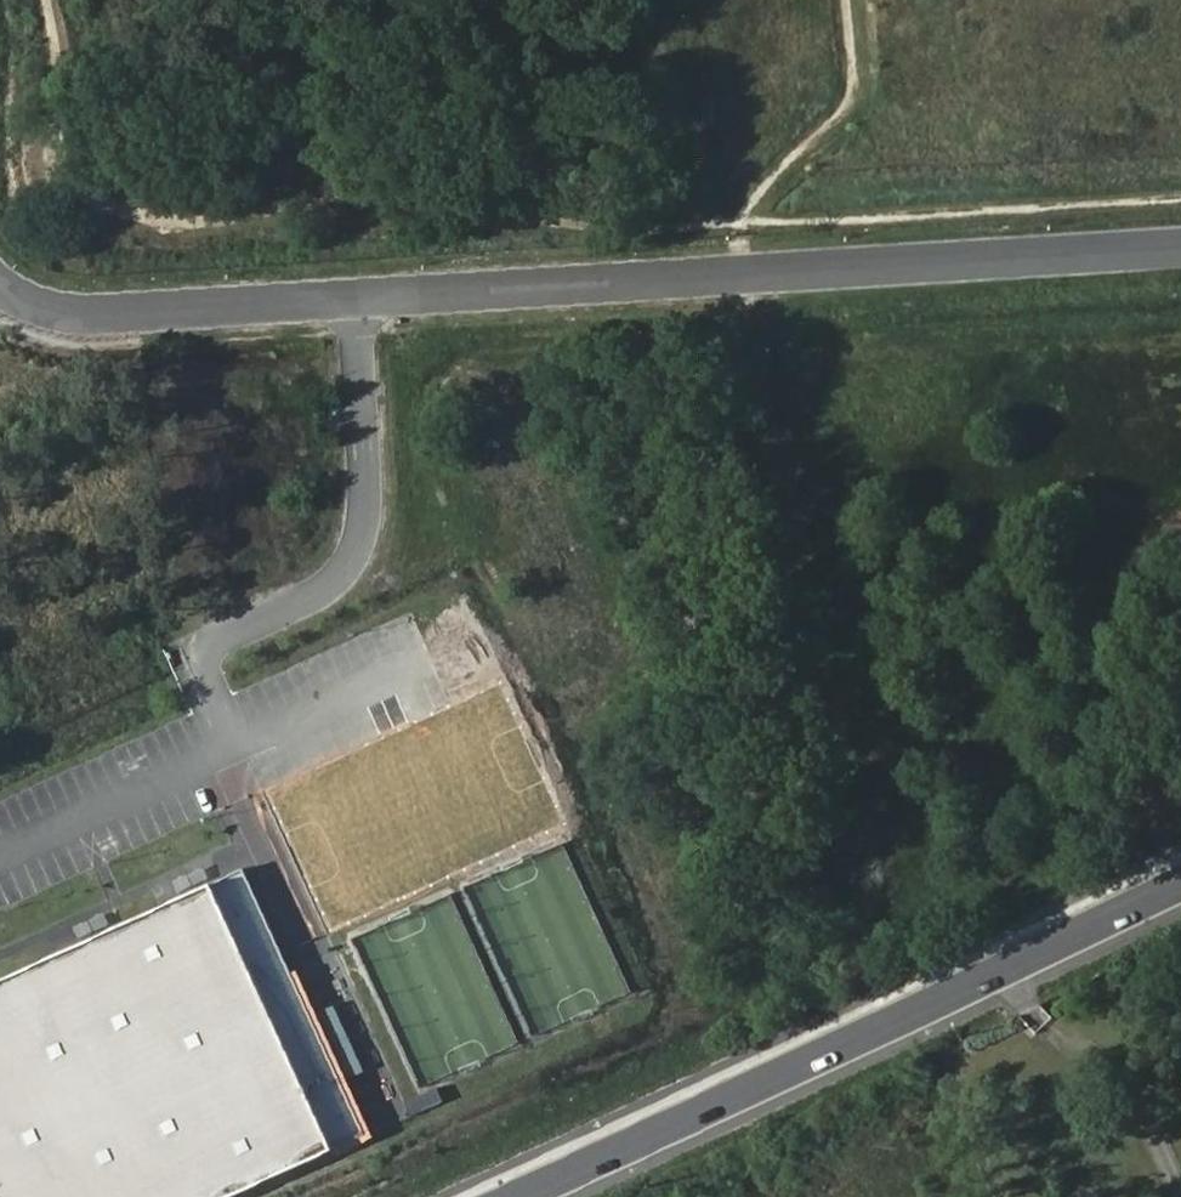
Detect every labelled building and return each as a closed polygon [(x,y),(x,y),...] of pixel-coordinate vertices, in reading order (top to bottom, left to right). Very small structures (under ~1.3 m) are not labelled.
[(244,868),(0,982),(0,1196),(220,1196),(368,1130),(244,868)]
